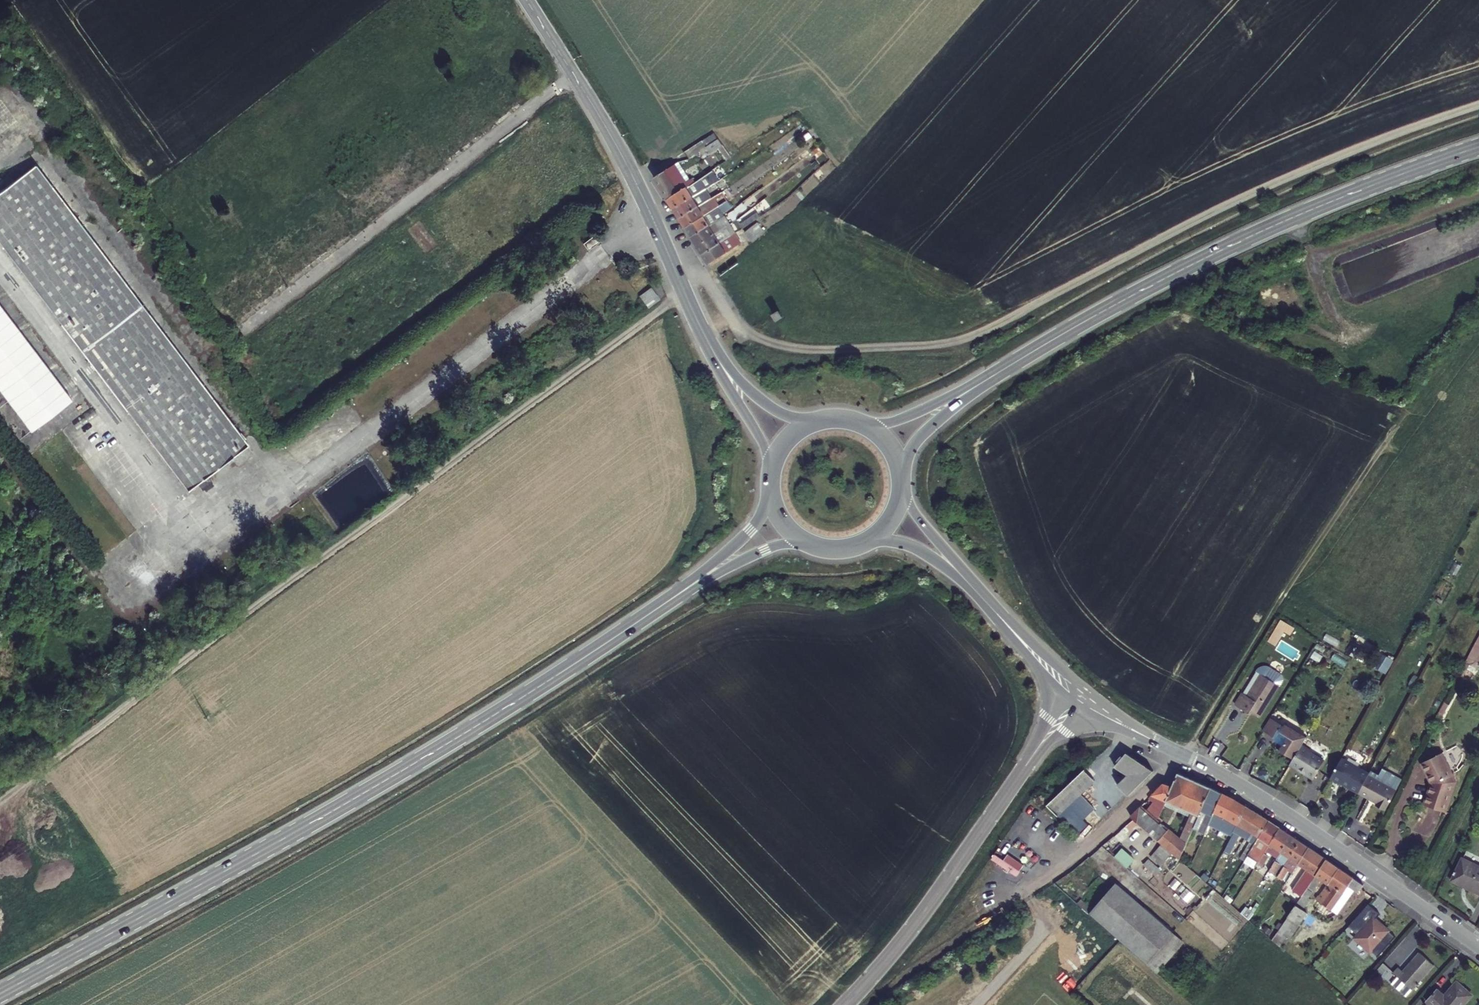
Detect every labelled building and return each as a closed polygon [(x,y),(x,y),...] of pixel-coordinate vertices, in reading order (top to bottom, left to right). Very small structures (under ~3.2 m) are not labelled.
[(705,147),(717,139),(715,137),(713,133),(702,141),(705,147)] [(655,179),(668,200),(687,187),(694,182),(680,162),(655,179)] [(187,491),(247,446),(34,165),(0,191),(0,244),(187,491)] [(687,187),(668,200),(674,209),(707,187),(709,186),(707,183),(698,189),(694,182),(687,187)] [(707,187),(674,209),(681,219),(714,197),(707,187)] [(681,219),(687,229),(721,206),(722,206),(718,200),(725,195),(723,191),(714,197),(681,219)] [(721,206),(724,211),(733,206),(729,201),(722,206),(721,206)] [(687,229),(692,238),(711,226),(726,216),(724,211),(721,206),(687,229)] [(745,230),(758,220),(753,214),(740,224),(745,230)] [(711,226),(692,238),(698,247),(700,246),(716,235),(724,230),(732,224),(726,216),(711,226)] [(766,231),(758,220),(745,230),(753,241),(766,231)] [(700,246),(698,247),(704,256),(722,244),(730,239),(738,234),(736,230),(732,224),(724,230),(716,235),(700,246)] [(722,244),(704,256),(710,265),(727,253),(742,240),(741,238),(739,235),(738,234),(730,239),(722,244)] [(594,235),(584,244),(589,250),(600,242),(594,235)] [(246,262),(255,256),(249,245),(239,252),(246,262)] [(652,304),(660,298),(652,288),(640,297),(644,303),(647,308),(652,304)] [(773,315),(777,322),(784,317),(780,311),(773,315)] [(99,412),(78,427),(81,431),(102,416),(99,412)] [(1278,644),(1283,629),(1289,631),(1292,621),(1277,617),(1269,641),(1278,644)] [(1470,667),(1465,664),(1461,672),(1465,675),(1470,667)] [(1277,684),(1256,670),(1234,702),(1248,711),(1250,708),(1258,714),(1277,684)] [(1437,729),(1450,704),(1445,701),(1432,726),(1437,729)] [(1274,738),(1282,726),(1269,718),(1261,731),(1274,738)] [(1282,734),(1286,728),(1282,726),(1274,738),(1276,743),(1283,748),(1290,738),(1282,734)] [(1286,726),(1286,728),(1282,734),(1290,738),(1283,748),(1280,755),(1293,762),(1302,746),(1307,738),(1286,726)] [(1312,751),(1302,746),(1293,762),(1289,768),(1302,776),(1304,773),(1314,779),(1324,762),(1312,755),(1312,751)] [(1120,786),(1130,797),(1146,781),(1154,770),(1126,753),(1117,769),(1131,776),(1120,786)] [(1447,755),(1426,762),(1434,784),(1427,805),(1447,813),(1457,784),(1447,755)] [(1370,774),(1342,758),(1331,779),(1359,794),(1370,774)] [(1058,815),(1065,809),(1094,781),(1083,771),(1064,789),(1048,805),(1058,815)] [(1172,787),(1165,801),(1199,815),(1211,788),(1178,773),(1172,787)] [(1370,774),(1359,794),(1374,804),(1373,805),(1386,813),(1398,790),(1370,774)] [(1164,784),(1149,798),(1154,800),(1154,799),(1164,803),(1165,801),(1172,787),(1164,784)] [(1216,790),(1211,788),(1199,815),(1188,839),(1200,844),(1204,835),(1205,833),(1223,794),(1216,790)] [(1205,833),(1204,835),(1209,837),(1220,814),(1237,824),(1246,807),(1223,794),(1205,833)] [(1185,846),(1186,844),(1157,819),(1143,807),(1142,806),(1131,816),(1133,819),(1101,847),(1105,851),(1137,823),(1161,844),(1154,851),(1165,861),(1173,854),(1179,859),(1185,846)] [(1237,824),(1226,846),(1231,849),(1238,834),(1245,838),(1249,831),(1257,814),(1250,809),(1246,807),(1237,824)] [(1058,815),(1076,835),(1083,829),(1065,809),(1058,815)] [(1257,814),(1249,831),(1259,838),(1269,821),(1257,814)] [(1259,838),(1256,841),(1248,855),(1259,861),(1280,829),(1269,821),(1259,838)] [(1280,829),(1259,861),(1258,863),(1262,866),(1271,853),(1277,857),(1291,836),(1280,829)] [(1291,836),(1277,857),(1269,870),(1275,873),(1281,864),(1285,866),(1290,858),(1300,842),(1291,836)] [(1248,855),(1256,841),(1253,839),(1242,857),(1245,860),(1248,855)] [(1202,841),(1195,859),(1203,862),(1210,844),(1202,841)] [(1309,848),(1300,842),(1290,858),(1298,863),(1309,848)] [(1293,872),(1286,882),(1290,886),(1299,872),(1304,875),(1308,870),(1318,854),(1309,848),(1298,863),(1293,872)] [(1318,854),(1308,870),(1315,875),(1326,859),(1318,854)] [(1259,861),(1248,855),(1245,860),(1256,866),(1258,863),(1259,861)] [(1463,857),(1453,876),(1468,884),(1467,885),(1478,891),(1478,866),(1463,857)] [(1160,869),(1149,859),(1144,865),(1155,875),(1160,869)] [(1271,941),(1281,950),(1306,914),(1303,911),(1310,901),(1308,898),(1321,879),(1327,883),(1320,895),(1319,894),(1315,899),(1322,904),(1317,911),(1328,919),(1334,912),(1337,914),(1354,889),(1358,892),(1363,885),(1326,859),(1315,875),(1271,941)] [(1306,881),(1302,878),(1296,887),(1300,890),(1306,881)] [(1115,882),(1088,913),(1147,964),(1174,934),(1174,933),(1115,882)] [(1218,895),(1212,901),(1227,914),(1223,919),(1230,925),(1209,948),(1223,960),(1253,926),(1218,895)] [(1379,914),(1367,904),(1347,928),(1348,927),(1358,916),(1360,918),(1350,929),(1357,935),(1354,938),(1369,952),(1370,951),(1377,957),(1376,957),(1377,958),(1395,937),(1379,924),(1377,926),(1373,922),(1379,914)] [(1358,916),(1348,927),(1350,929),(1360,918),(1358,916)] [(1183,942),(1174,934),(1147,964),(1157,973),(1183,942)] [(1393,972),(1413,987),(1432,963),(1417,950),(1402,970),(1398,967),(1393,972)] [(1383,963),(1375,972),(1381,978),(1389,969),(1383,963)] [(1406,995),(1411,988),(1398,976),(1392,983),(1406,995)] [(1426,1004),(1461,1004),(1469,996),(1454,982),(1442,997),(1435,991),(1424,1003),(1426,1004)]
